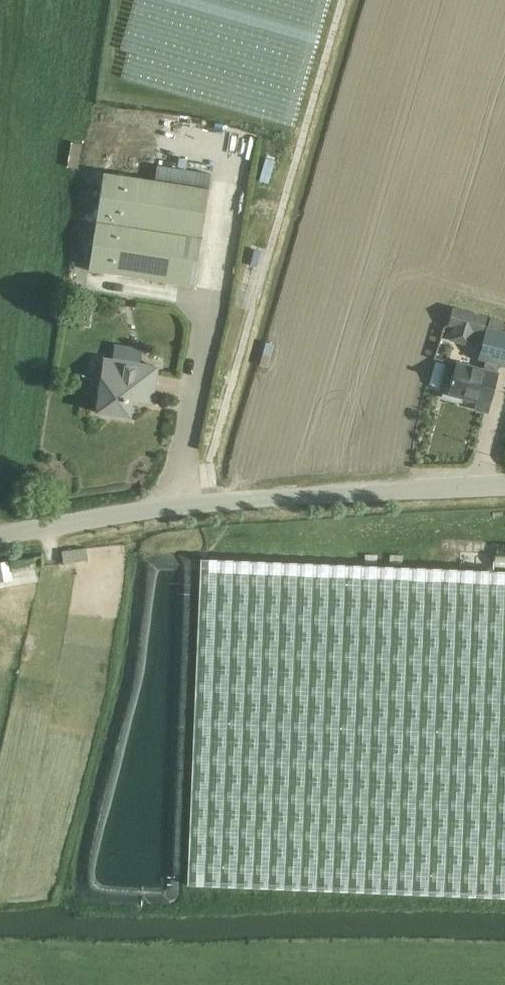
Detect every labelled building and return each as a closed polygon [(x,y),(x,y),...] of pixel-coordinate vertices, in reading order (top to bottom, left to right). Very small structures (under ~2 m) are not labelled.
[(193,287),(209,188),(211,174),(157,165),(155,180),(103,171),(87,270),(193,287)] [(449,341),(472,346),(475,333),(482,335),(487,316),(452,307),(447,326),(452,327),(449,341)] [(504,321),(490,317),(487,327),(486,327),(477,360),(485,362),(483,368),(456,361),(450,384),(451,385),(450,387),(446,385),(443,397),(461,402),(462,397),(482,403),(482,404),(488,406),(497,372),(496,372),(498,364),(504,366),(504,332),(501,331),(504,321)] [(157,366),(140,363),(142,350),(114,346),(112,359),(104,358),(95,411),(129,416),(132,399),(151,402),(157,366)] [(66,561),(91,557),(89,547),(65,551),(66,561)] [(487,569),(200,557),(185,883),(504,897),(504,570),(487,569)] [(10,561),(0,563),(0,583),(13,580),(10,561)]
